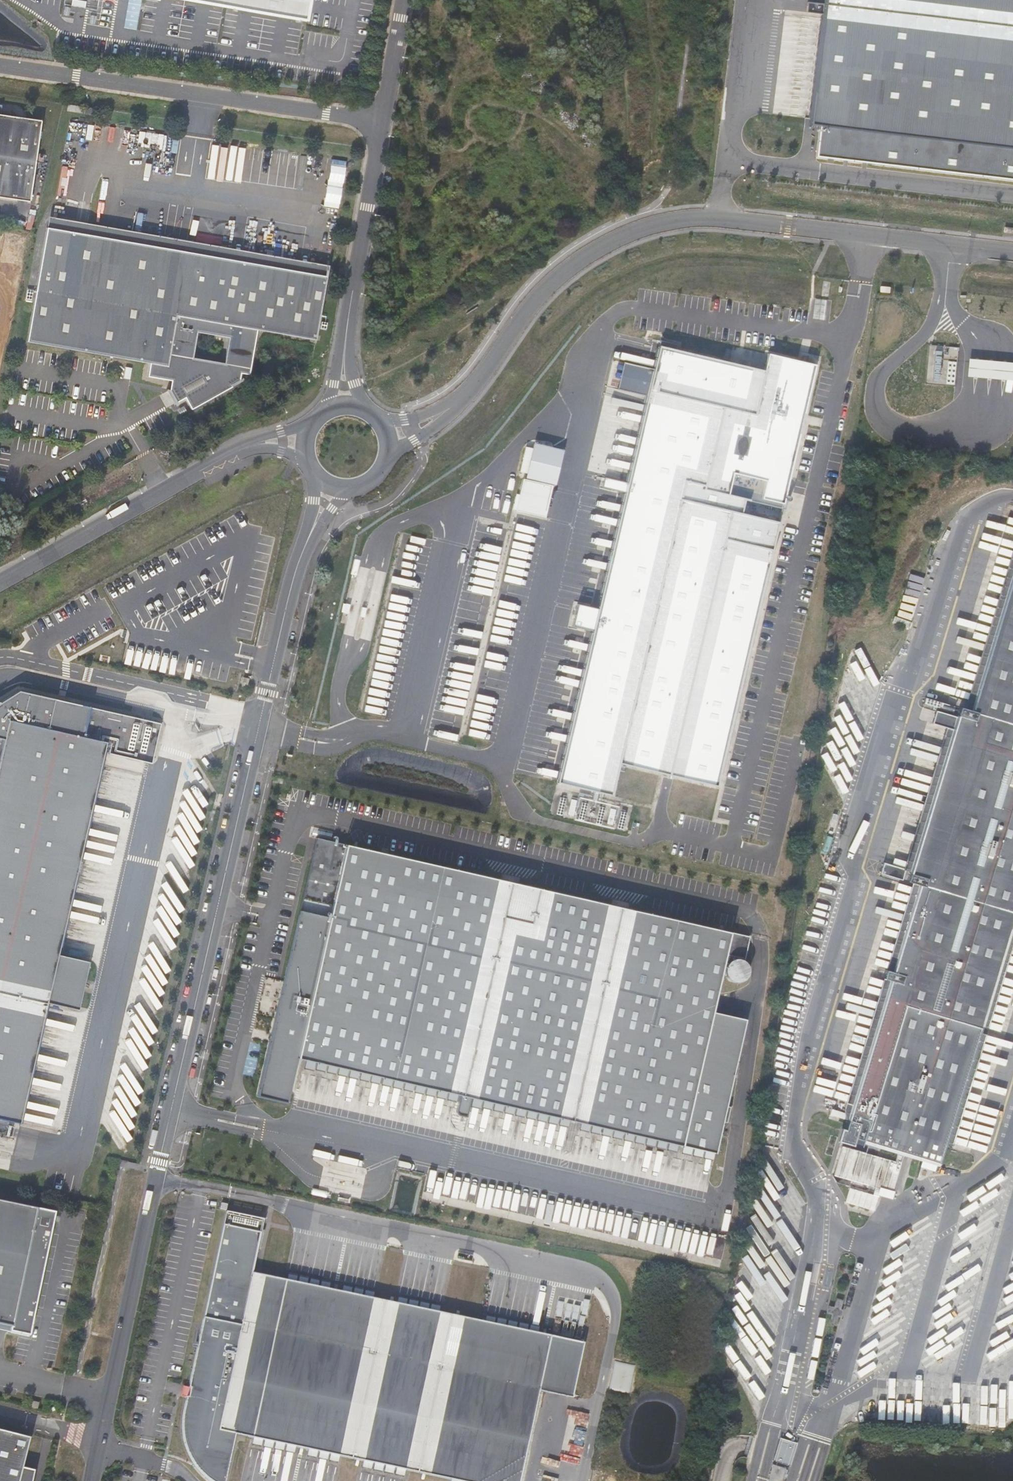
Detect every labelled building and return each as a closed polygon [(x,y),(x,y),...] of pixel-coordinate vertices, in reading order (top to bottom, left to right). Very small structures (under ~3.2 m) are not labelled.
[(305,23),(309,0),(174,0),(305,23)] [(805,130),(1012,155),(1012,0),(821,0),(805,130)] [(80,113),(81,107),(66,105),(65,111),(80,113)] [(28,200),(35,153),(40,119),(27,117),(6,114),(0,113),(0,196),(28,200)] [(193,251),(328,274),(329,263),(48,215),(46,226),(160,246),(154,279),(188,284),(193,251)] [(241,372),(250,373),(257,328),(316,338),(318,331),(328,274),(193,251),(188,284),(154,279),(160,246),(46,226),(36,289),(27,341),(145,361),(150,362),(148,375),(170,379),(170,389),(177,402),(185,397),(192,408),(232,385),(231,384),(240,378),(241,372)] [(679,344),(662,340),(655,369),(625,362),(619,389),(649,396),(628,482),(605,477),(604,487),(626,492),(598,608),(578,604),(575,614),(596,619),(557,782),(611,795),(619,761),(717,785),(816,365),(769,354),(765,371),(678,350),(679,344)] [(940,349),(933,348),(931,378),(938,378),(940,349)] [(968,354),(966,371),(970,371),(984,373),(997,374),(1010,375),(1012,375),(1012,358),(1011,358),(998,357),(985,355),(971,354),(968,354)] [(564,450),(535,442),(527,477),(556,484),(564,450)] [(533,448),(527,447),(521,469),(527,471),(533,448)] [(553,485),(523,478),(516,509),(546,516),(553,485)] [(919,885),(902,942),(893,972),(885,970),(883,978),(890,980),(847,1125),(857,1128),(855,1133),(898,1146),(896,1154),(843,1138),(835,1166),(893,1183),(904,1147),(941,1159),(1002,956),(1012,920),(1012,573),(972,711),(959,707),(956,720),(907,881),(919,885)] [(907,632),(910,623),(900,619),(897,629),(907,632)] [(0,762),(0,1120),(23,1125),(48,1004),(80,1010),(90,963),(62,957),(59,956),(104,754),(107,754),(152,764),(161,724),(20,691),(0,704),(0,739),(2,740),(5,740),(0,762)] [(107,754),(104,754),(59,956),(62,957),(107,754)] [(316,838),(256,1099),(286,1106),(296,1061),(459,1096),(455,1113),(457,1116),(466,1118),(470,1100),(714,1153),(726,1100),(695,1093),(715,1002),(726,957),(734,959),(730,961),(727,967),(727,973),(729,977),(732,980),(736,981),(742,981),(746,978),(749,973),(749,968),(748,963),(745,961),(751,936),(316,838)] [(817,899),(823,880),(812,877),(807,896),(817,899)] [(715,1002),(695,1093),(726,1100),(745,1009),(715,1002)] [(10,1328),(9,1333),(29,1337),(44,1264),(55,1213),(0,1202),(0,1326),(10,1328)] [(539,1391),(550,1336),(252,1274),(263,1220),(225,1212),(188,1388),(190,1388),(187,1397),(184,1406),(182,1416),(182,1427),(182,1436),(185,1446),(188,1454),(192,1463),(198,1470),(205,1477),(210,1480),(225,1480),(235,1434),(455,1480),(520,1480),(539,1391)] [(841,1316),(842,1310),(831,1307),(828,1313),(841,1316)] [(571,1398),(583,1344),(550,1336),(539,1391),(571,1398)] [(873,1404),(869,1398),(863,1402),(866,1407),(873,1404)] [(922,1432),(918,1426),(912,1430),(915,1436),(922,1432)] [(33,1471),(16,1467),(22,1436),(0,1430),(0,1480),(31,1480),(33,1471)]
